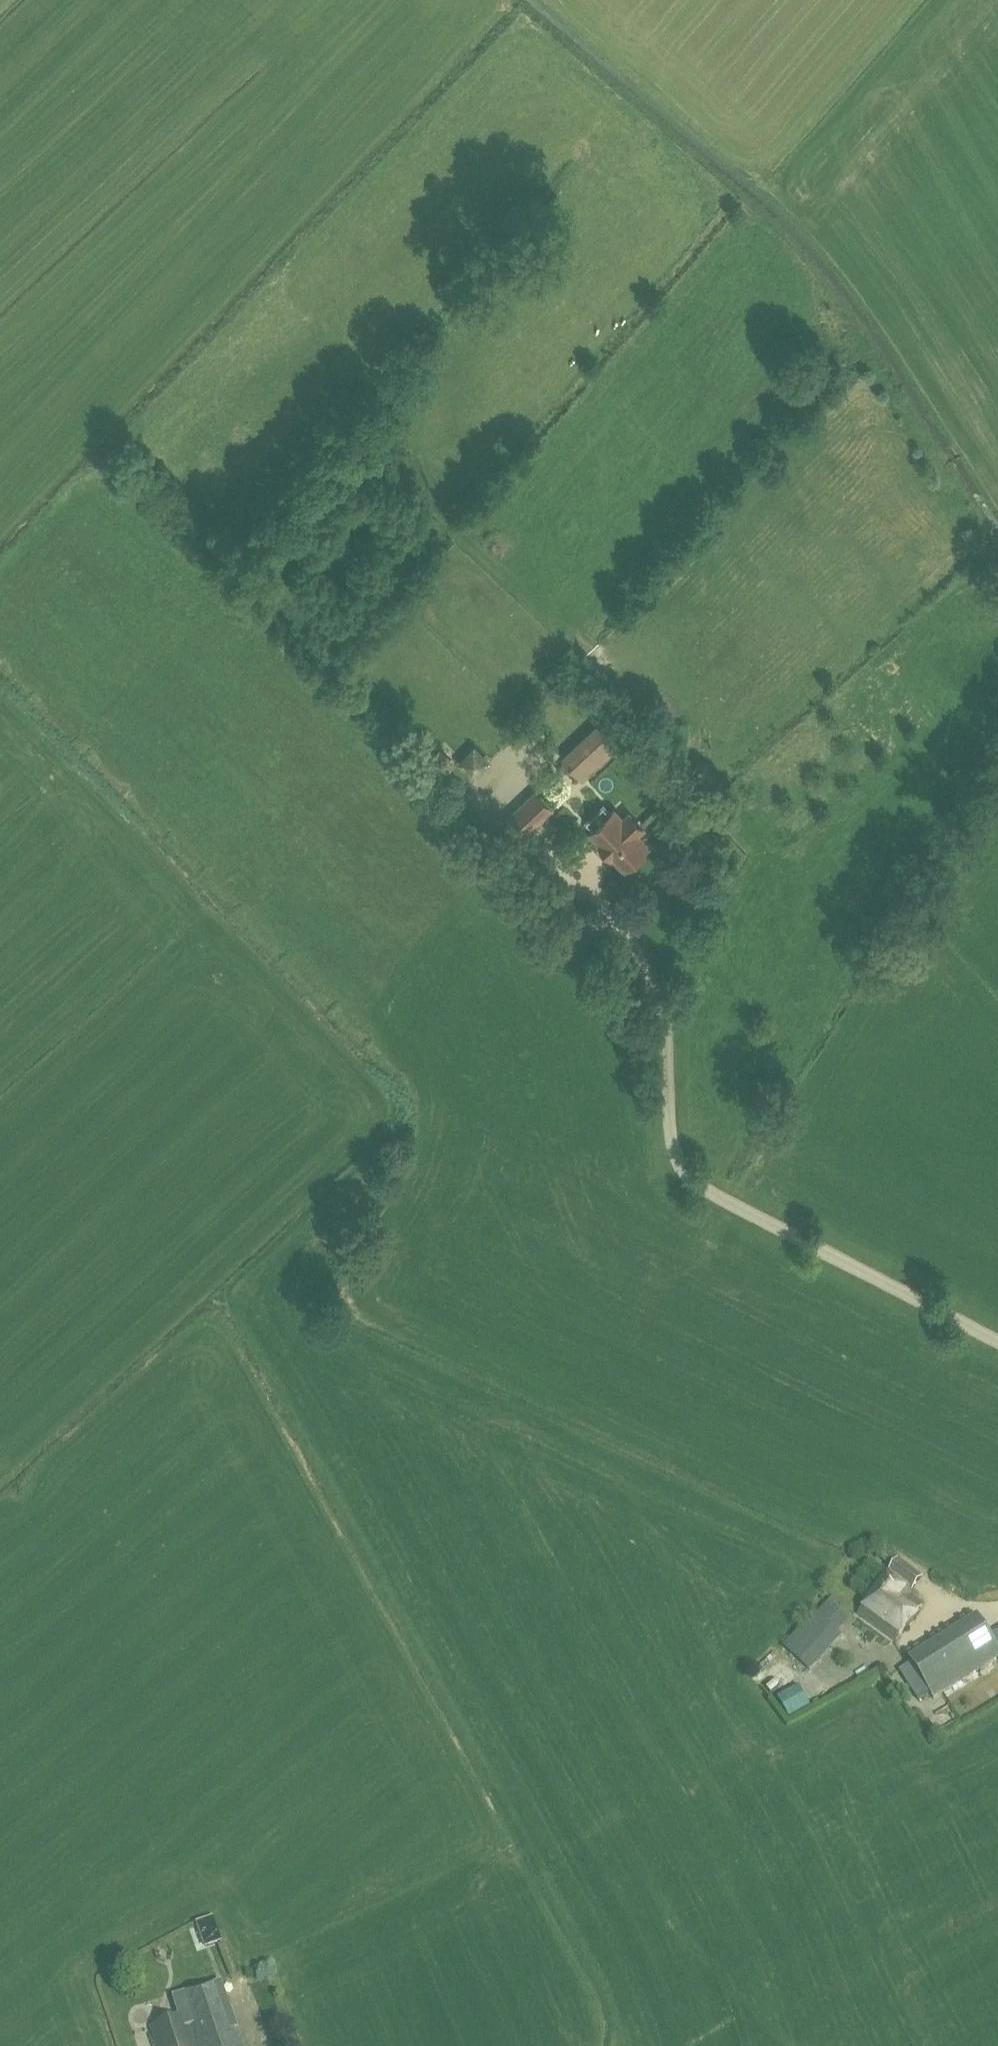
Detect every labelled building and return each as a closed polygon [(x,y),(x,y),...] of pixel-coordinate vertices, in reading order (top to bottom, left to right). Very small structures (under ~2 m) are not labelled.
[(608,712),(561,755),(582,778),(629,735),(608,712)] [(454,759),(473,771),(486,751),(467,739),(454,759)] [(491,751),(498,759),(512,747),(505,739),(491,751)] [(436,773),(442,779),(457,765),(441,749),(427,763),(428,764),(426,767),(434,776),(436,773)] [(506,819),(524,839),(556,809),(538,790),(506,819)] [(615,811),(613,812),(605,803),(586,822),(594,830),(591,833),(601,843),(600,843),(611,855),(612,854),(624,868),(631,862),(633,865),(645,854),(642,851),(648,846),(637,834),(642,829),(629,814),(623,819),(615,811)] [(899,1560),(888,1575),(858,1614),(895,1642),(922,1606),(908,1595),(913,1589),(912,1588),(921,1576),(899,1560)] [(806,1667),(838,1632),(815,1611),(783,1648),(806,1667)] [(997,1659),(997,1649),(979,1617),(909,1662),(933,1700),(997,1659)] [(990,1625),(997,1643),(997,1621),(990,1625)] [(205,1946),(221,1940),(213,1917),(197,1922),(205,1946)] [(221,1982),(173,1997),(180,2018),(151,2028),(157,2045),(242,2045),(221,1982)]
